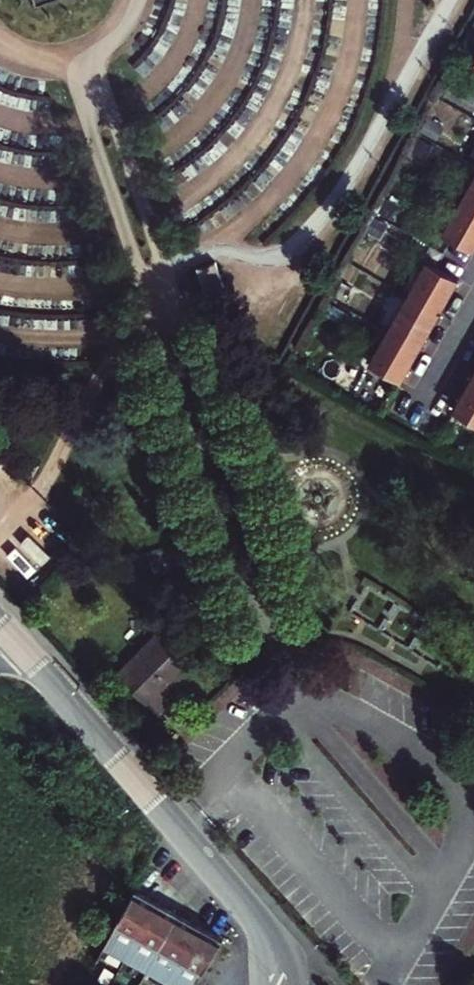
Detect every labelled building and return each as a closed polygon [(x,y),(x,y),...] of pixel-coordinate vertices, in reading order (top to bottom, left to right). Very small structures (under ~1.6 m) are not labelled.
[(462,201),(473,207),(473,180),(462,201)] [(444,235),(473,250),(473,207),(462,201),(444,235)] [(429,263),(411,296),(441,314),(460,280),(429,263)] [(392,332),(422,349),(441,314),(411,296),(392,332)] [(422,349),(392,332),(374,364),(404,381),(422,349)] [(459,413),(473,422),(473,385),(459,413)] [(158,638),(119,681),(159,719),(171,706),(162,698),(180,678),(181,680),(192,669),(158,638)] [(124,956),(156,900),(132,889),(103,946),(124,956)] [(124,956),(146,968),(176,911),(156,900),(124,956)] [(146,968),(168,980),(199,924),(176,911),(146,968)] [(178,984),(195,984),(222,936),(199,924),(168,980),(178,984)]
